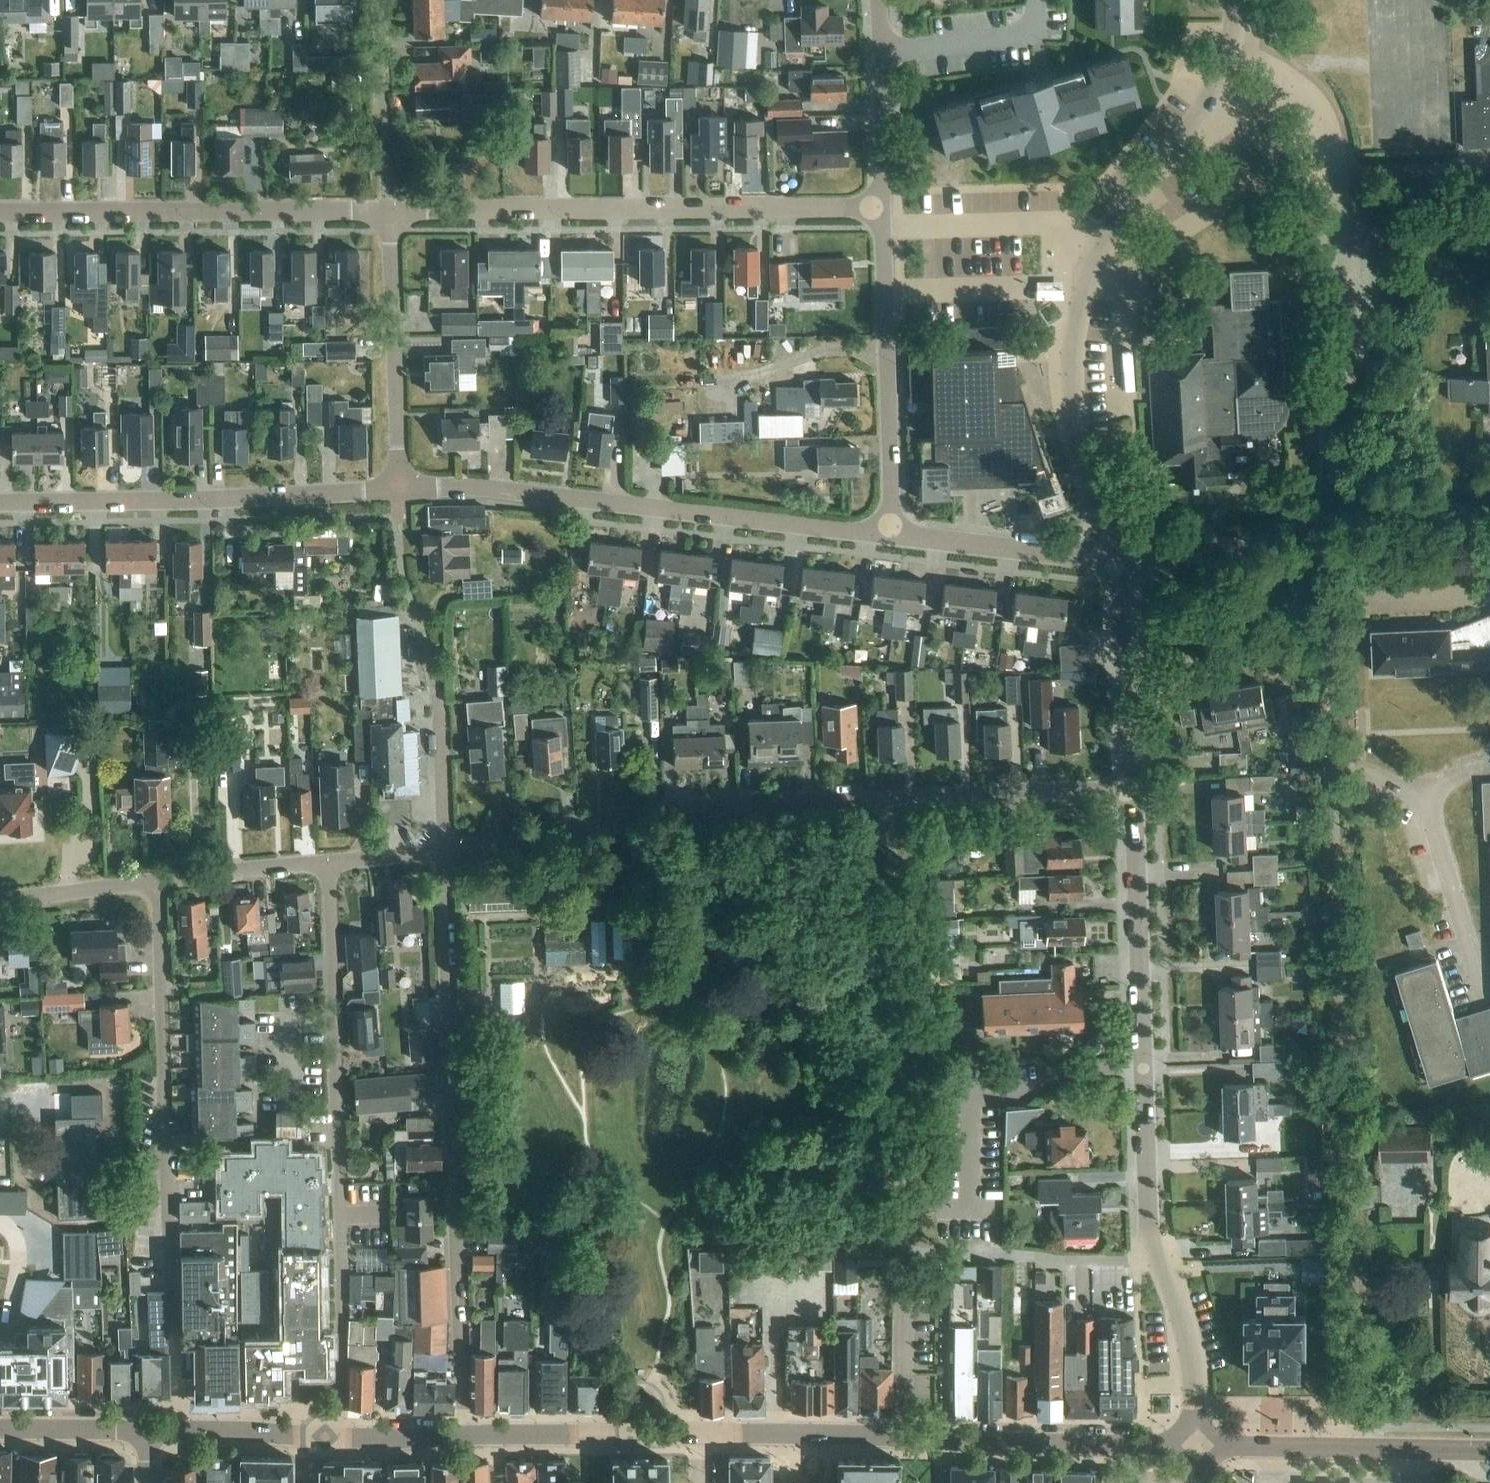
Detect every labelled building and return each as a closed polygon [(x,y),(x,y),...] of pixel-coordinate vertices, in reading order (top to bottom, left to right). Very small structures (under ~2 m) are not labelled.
[(3,18),(3,23),(29,23),(29,32),(46,32),(46,22),(40,23),(40,0),(2,0),(3,18)] [(112,16),(112,0),(87,0),(87,16),(85,16),(85,27),(96,27),(96,16),(112,16)] [(112,16),(130,16),(130,26),(141,26),(141,15),(138,15),(138,0),(112,0),(112,16)] [(199,17),(199,0),(174,0),(174,5),(174,15),(163,15),(163,39),(176,39),(176,17),(199,17)] [(199,17),(200,33),(210,34),(210,17),(224,17),(224,5),(224,0),(199,0),(199,17)] [(270,35),(269,0),(244,0),(244,6),(259,6),(259,35),(270,35)] [(270,35),(280,34),(279,6),(295,6),(295,0),(269,0),(270,35)] [(315,24),(341,24),(341,18),(350,18),(350,0),(315,0),(315,24)] [(473,10),(474,0),(412,0),(412,12),(460,10),(473,10)] [(486,0),(474,0),(473,10),(473,13),(485,14),(486,0)] [(498,0),(486,0),(485,14),(497,15),(498,0)] [(510,0),(498,0),(497,15),(509,15),(510,0)] [(509,15),(521,16),(522,0),(510,0),(509,15)] [(566,0),(540,0),(539,17),(565,19),(566,0)] [(565,19),(591,20),(592,0),(566,0),(565,19)] [(638,0),(612,0),(611,22),(636,23),(638,0)] [(636,23),(662,25),(664,0),(638,0),(636,23)] [(708,0),(686,0),(684,27),(694,28),(693,41),(705,42),(706,29),(708,0)] [(1095,32),(1124,31),(1136,31),(1140,30),(1140,0),(1094,0),(1095,32)] [(828,15),(827,5),(800,6),(800,16),(798,16),(798,18),(784,18),(785,58),(803,57),(802,46),(843,44),(842,15),(828,15)] [(473,22),(473,13),(473,10),(460,10),(412,12),(413,37),(444,36),(443,20),(460,21),(473,22)] [(163,43),(163,39),(163,15),(148,15),(149,55),(163,55),(163,43)] [(78,45),(79,16),(63,16),(63,45),(65,45),(77,45),(78,45)] [(471,44),(496,44),(496,29),(470,29),(471,44)] [(748,31),(718,29),(716,66),(746,68),(748,31)] [(567,47),(568,35),(556,34),(555,47),(567,47)] [(580,35),(568,35),(567,47),(579,48),(580,35)] [(623,52),(635,53),(635,39),(623,38),(623,52)] [(635,39),(635,53),(640,53),(646,54),(647,40),(635,39)] [(220,71),(235,71),(235,43),(220,43),(220,71)] [(235,43),(235,71),(249,71),(249,43),(235,43)] [(306,71),(306,57),(306,44),(292,45),(293,71),(306,71)] [(65,45),(64,61),(77,61),(77,45),(65,45)] [(1475,46),(1477,100),(1462,100),(1464,148),(1489,147),(1489,45),(1475,46)] [(415,90),(446,89),(463,88),(463,64),(470,63),(470,46),(438,48),(439,64),(414,65),(415,90)] [(579,50),(556,51),(556,87),(579,87),(579,50)] [(1138,102),(1125,56),(1086,67),(1089,78),(1051,89),(1047,78),(1010,88),(1013,100),(974,111),(971,99),(932,110),(945,156),(984,145),(987,157),(1026,146),(1027,150),(1065,139),(1064,135),(1102,125),(1099,113),(1138,102)] [(330,71),(334,71),(333,57),(306,57),(306,71),(330,71)] [(166,79),(188,79),(188,58),(166,58),(166,79)] [(666,85),(667,62),(638,60),(637,84),(666,85)] [(712,85),(714,62),(699,61),(698,84),(712,85)] [(811,77),(811,71),(787,71),(788,92),(810,91),(810,101),(844,100),(843,76),(811,77)] [(59,107),(73,107),(73,80),(63,80),(63,84),(59,84),(59,107)] [(115,111),(130,111),(130,80),(115,81),(115,111)] [(188,107),(203,107),(203,80),(187,80),(188,107)] [(115,115),(114,81),(98,81),(98,95),(104,95),(104,115),(115,115)] [(639,86),(621,86),(621,109),(640,109),(639,86)] [(742,111),(741,87),(729,88),(730,112),(742,111)] [(682,88),(670,88),(670,97),(682,97),(682,88)] [(683,108),(695,108),(695,88),(682,88),(682,97),(683,108)] [(557,89),(557,115),(571,115),(571,89),(557,89)] [(745,89),(744,101),(761,101),(761,89),(745,89)] [(541,116),(557,115),(556,91),(541,91),(541,116)] [(494,121),(494,95),(460,96),(460,102),(451,102),(451,97),(415,98),(416,118),(452,117),(461,116),(461,122),(494,121)] [(17,124),(31,124),(31,96),(17,96),(17,124)] [(682,157),(681,98),(665,98),(665,121),(648,121),(648,142),(650,142),(651,170),(673,170),(673,157),(682,157)] [(767,116),(801,115),(801,99),(767,100),(767,116)] [(267,101),(267,109),(276,109),(276,101),(267,101)] [(265,135),(266,112),(241,112),(241,134),(265,135)] [(266,112),(265,135),(281,135),(281,112),(266,112)] [(936,125),(932,113),(925,115),(928,127),(936,125)] [(127,124),(127,116),(115,116),(115,140),(127,140),(127,124)] [(692,170),(714,170),(714,153),(723,153),(722,118),(699,118),(699,135),(692,135),(692,170)] [(810,133),(809,119),(777,120),(777,144),(800,144),(801,170),(818,170),(818,167),(846,166),(845,147),(842,147),(842,132),(810,133)] [(630,136),(629,120),(603,121),(603,137),(608,137),(609,170),(631,170),(630,136)] [(733,169),(756,169),(755,134),(763,134),(763,120),(734,121),(734,135),(733,135),(733,169)] [(589,138),(589,121),(566,121),(566,139),(568,139),(568,171),(589,170),(589,138)] [(57,126),(57,123),(40,123),(40,143),(42,143),(42,174),(64,174),(64,142),(63,142),(63,126),(57,126)] [(149,140),(149,124),(127,124),(127,174),(152,174),(152,140),(149,140)] [(546,139),(546,124),(534,125),(534,139),(525,139),(525,171),(548,171),(547,139),(546,139)] [(105,142),(105,125),(93,125),(93,142),(83,142),(84,174),(106,174),(105,142)] [(240,138),(240,126),(216,126),(216,138),(215,138),(215,173),(241,173),(241,138),(240,138)] [(193,142),(193,128),(181,128),(181,142),(172,142),(172,174),(194,174),(194,142),(193,142)] [(21,131),(5,131),(5,144),(0,144),(0,174),(22,174),(21,144),(21,131)] [(322,162),(322,153),(290,154),(290,163),(289,163),(290,181),(330,180),(330,162),(322,162)] [(586,251),(586,279),(587,289),(587,307),(587,313),(599,313),(600,279),(611,279),(611,250),(586,251)] [(662,297),(662,283),(663,283),(663,250),(639,250),(640,284),(653,283),(653,298),(662,297)] [(681,297),(707,297),(707,282),(713,282),(713,250),(690,250),(690,281),(681,281),(681,297)] [(757,298),(756,283),(757,283),(757,250),(734,250),(734,284),(747,284),(747,298),(757,298)] [(466,300),(466,286),(466,251),(440,252),(440,286),(450,286),(451,300),(466,300)] [(488,263),(476,263),(477,296),(503,296),(503,308),(513,308),(513,251),(488,251),(488,263)] [(523,286),(538,286),(538,251),(513,251),(513,308),(523,308),(523,286)] [(561,251),(561,256),(561,279),(586,279),(586,251),(561,251)] [(284,303),(314,303),(313,285),(315,285),(314,252),(292,253),(292,284),(284,284),(284,303)] [(357,252),(335,252),(335,259),(324,259),(325,282),(336,282),(336,284),(345,284),(346,305),(357,305),(357,284),(358,284),(357,252)] [(227,303),(227,284),(228,284),(228,253),(203,253),(203,284),(214,284),(214,303),(227,303)] [(272,284),(272,253),(250,253),(250,283),(260,283),(261,297),(262,297),(262,300),(271,300),(271,284),(272,284)] [(54,304),(54,288),(55,288),(54,254),(29,254),(30,288),(41,288),(41,304),(54,304)] [(107,283),(97,283),(97,254),(74,255),(75,283),(70,283),(70,302),(82,302),(82,316),(92,316),(92,331),(106,332),(107,283)] [(148,293),(148,274),(139,274),(138,254),(116,254),(117,287),(126,287),(126,303),(138,303),(138,293),(148,293)] [(149,282),(149,304),(183,303),(183,254),(158,254),(158,282),(149,282)] [(797,262),(769,263),(769,291),(787,291),(787,287),(798,287),(799,301),(841,299),(841,286),(851,285),(850,260),(809,262),(809,263),(797,263),(797,262)] [(1283,407),(1283,394),(1281,327),(1280,301),(1269,301),(1268,270),(1229,272),(1231,308),(1223,309),(1222,305),(1196,306),(1197,325),(1212,324),(1214,358),(1203,358),(1203,354),(1148,357),(1154,464),(1182,463),(1183,489),(1204,488),(1204,485),(1230,483),(1228,449),(1250,448),(1249,436),(1256,436),(1262,435),(1267,432),(1272,429),(1276,425),(1279,421),(1282,416),(1283,407)] [(19,293),(18,285),(4,285),(4,313),(22,313),(22,293),(19,293)] [(576,307),(587,307),(587,289),(576,289),(576,307)] [(772,324),(772,309),(767,309),(767,300),(755,300),(755,330),(767,330),(767,323),(772,324)] [(312,328),(324,328),(324,306),(312,306),(312,328)] [(63,352),(63,334),(65,334),(65,307),(51,307),(51,334),(53,334),(53,353),(52,353),(52,361),(65,361),(65,352),(63,352)] [(268,340),(282,340),(282,312),(268,313),(268,340)] [(441,335),(476,334),(476,313),(440,313),(441,335)] [(648,340),(673,340),(672,315),(648,315),(648,340)] [(494,335),(514,334),(513,319),(494,320),(494,335)] [(533,319),(513,319),(514,334),(533,334),(533,320),(533,319)] [(599,353),(622,353),(622,322),(599,322),(599,353)] [(721,326),(704,326),(705,338),(721,338),(721,326)] [(929,353),(908,354),(909,383),(932,382),(933,401),(934,439),(919,439),(920,500),(947,500),(947,478),(1004,477),(1004,485),(1037,484),(1040,486),(1042,489),(1040,490),(1042,493),(1052,490),(1013,364),(1015,364),(1014,350),(1010,351),(1002,327),(945,329),(946,350),(929,351),(929,353)] [(193,361),(194,333),(176,332),(176,344),(167,343),(166,360),(193,361)] [(1487,334),(1488,377),(1448,378),(1449,400),(1489,399),(1489,414),(1489,334),(1487,334)] [(566,355),(576,354),(576,335),(565,335),(566,355)] [(205,360),(238,360),(237,336),(205,336),(205,360)] [(489,337),(489,350),(508,350),(507,336),(489,337)] [(131,338),(131,359),(146,359),(146,338),(131,338)] [(425,392),(458,391),(458,390),(476,389),(475,366),(485,365),(484,338),(451,339),(451,356),(424,356),(425,392)] [(353,361),(353,341),(325,341),(325,361),(353,361)] [(584,364),(584,356),(564,356),(564,364),(584,364)] [(210,376),(210,404),(225,404),(224,376),(223,362),(210,362),(210,376)] [(303,386),(303,362),(291,362),(291,386),(303,386)] [(102,391),(116,391),(116,367),(102,367),(102,391)] [(87,386),(86,368),(72,369),(72,387),(87,386)] [(149,408),(160,408),(160,369),(149,370),(149,408)] [(58,382),(68,382),(68,371),(58,372),(58,382)] [(196,404),(210,404),(210,376),(196,377),(196,404)] [(612,399),(624,399),(624,378),(612,378),(612,399)] [(803,403),(819,403),(819,405),(855,404),(855,382),(834,383),(834,379),(820,379),(820,380),(803,380),(803,387),(776,388),(777,414),(758,414),(758,435),(802,434),(801,414),(804,414),(803,403)] [(37,402),(37,417),(48,417),(48,401),(37,402)] [(336,402),(336,401),(321,402),(321,426),(340,425),(340,456),(365,456),(364,425),(363,425),(361,425),(361,417),(361,408),(347,409),(347,402),(336,402)] [(25,417),(37,417),(37,402),(25,402),(25,417)] [(516,438),(516,407),(504,408),(504,416),(488,416),(489,424),(478,424),(477,420),(462,421),(462,409),(444,409),(444,421),(441,421),(442,449),(478,448),(478,436),(489,436),(489,440),(505,440),(505,438),(516,438)] [(175,460),(201,460),(201,408),(169,408),(168,439),(175,439),(175,460)] [(361,417),(361,425),(363,425),(364,425),(371,425),(370,408),(361,408),(361,417)] [(293,424),(293,409),(279,409),(280,424),(266,424),(267,456),(292,456),(292,444),(295,444),(294,424),(293,424)] [(238,428),(238,411),(224,411),(224,428),(223,428),(223,459),(247,459),(247,428),(238,428)] [(105,428),(105,412),(93,412),(93,428),(82,428),(82,462),(107,462),(107,428),(105,428)] [(608,464),(612,432),(611,432),(613,415),(592,413),(590,430),(586,461),(608,464)] [(152,461),(151,429),(151,414),(121,415),(122,430),(128,430),(128,462),(152,461)] [(561,433),(563,416),(547,414),(545,431),(533,429),(530,455),(564,459),(566,433),(561,433)] [(710,436),(710,419),(687,419),(687,436),(710,436)] [(63,463),(63,432),(46,432),(46,426),(37,426),(37,432),(37,463),(63,463)] [(11,463),(37,463),(37,432),(11,432),(11,463)] [(817,446),(783,446),(783,448),(784,471),(801,471),(801,469),(817,468),(817,475),(857,474),(856,446),(817,447),(817,446)] [(430,535),(423,536),(423,552),(430,551),(431,578),(453,577),(463,576),(461,533),(461,526),(484,525),(483,507),(483,506),(428,507),(428,525),(430,525),(430,535)] [(337,554),(337,538),(291,538),(291,545),(271,545),(263,545),(241,546),(242,571),(275,571),(275,589),(293,588),(293,608),(319,608),(319,595),(307,595),(306,554),(337,554)] [(130,570),(130,601),(142,601),(141,570),(155,570),(155,541),(130,542),(130,570)] [(59,543),(60,581),(69,581),(69,571),(84,571),(84,542),(59,543)] [(119,601),(130,601),(130,570),(130,542),(105,542),(105,571),(118,571),(119,601)] [(611,575),(615,545),(589,542),(585,572),(600,574),(596,604),(607,605),(611,575)] [(1,603),(1,589),(15,589),(14,543),(0,544),(0,603),(1,603)] [(50,581),(60,581),(59,543),(34,543),(34,572),(50,572),(50,581)] [(189,600),(188,575),(201,575),(201,543),(175,543),(176,554),(173,555),(173,576),(175,576),(175,600),(189,600)] [(611,575),(607,605),(619,607),(622,576),(636,578),(640,548),(615,545),(611,575)] [(656,580),(670,582),(667,612),(677,614),(680,599),(682,583),(685,553),(660,550),(656,580)] [(680,599),(677,614),(689,615),(691,600),(690,600),(692,585),(707,587),(711,556),(685,553),(682,583),(680,599)] [(753,592),(756,561),(731,558),(727,589),(753,592)] [(778,595),(782,564),(756,561),(753,592),(751,607),(749,622),(761,624),(763,608),(762,608),(764,593),(778,595)] [(824,600),(827,570),(802,567),(798,597),(824,600)] [(822,615),(820,631),(831,632),(833,616),(835,602),(849,603),(853,573),(827,570),(824,600),(822,615)] [(895,609),(899,578),(873,575),(869,606),(895,609)] [(895,609),(895,615),(903,617),(904,610),(920,612),(924,581),(899,578),(895,609)] [(494,580),(467,579),(467,595),(494,596),(494,580)] [(965,625),(969,587),(944,584),(940,614),(958,616),(957,624),(965,625)] [(48,602),(60,602),(59,587),(48,587),(48,602)] [(59,587),(60,602),(71,602),(71,587),(59,587)] [(974,649),(976,633),(978,619),(991,620),(995,590),(969,587),(965,625),(964,632),(962,647),(974,649)] [(1037,626),(1040,595),(1015,592),(1011,623),(1027,624),(1037,626)] [(1035,640),(1033,656),(1044,657),(1047,642),(1046,642),(1047,627),(1062,629),(1066,598),(1040,595),(1037,626),(1035,640)] [(749,622),(751,607),(740,606),(738,621),(749,622)] [(195,650),(206,650),(206,644),(211,644),(210,612),(194,612),(195,650)] [(820,631),(822,615),(811,614),(809,629),(820,631)] [(1451,631),(1451,629),(1433,629),(1433,630),(1391,632),(1391,631),(1373,632),(1374,672),(1397,671),(1397,673),(1430,672),(1430,670),(1452,669),(1452,668),(1488,667),(1489,668),(1489,615),(1451,631)] [(398,707),(394,616),(356,618),(359,694),(355,694),(356,724),(353,724),(354,759),(371,759),(372,784),(382,783),(383,797),(394,797),(394,795),(420,794),(417,731),(401,732),(401,721),(409,720),(409,707),(398,707)] [(670,653),(674,622),(646,618),(642,650),(670,653)] [(856,620),(843,618),(841,639),(854,641),(856,620)] [(892,639),(894,624),(882,622),(880,638),(892,639)] [(722,657),(726,625),(714,623),(710,655),(722,657)] [(894,624),(892,639),(903,640),(905,625),(894,624)] [(779,656),(782,631),(754,628),(751,653),(779,656)] [(962,647),(964,632),(953,630),(951,646),(962,647)] [(707,657),(710,637),(681,634),(679,654),(707,657)] [(913,635),(909,665),(923,667),(927,637),(913,635)] [(1023,639),(1022,654),(1033,656),(1035,640),(1025,639),(1023,639)] [(1060,659),(1084,657),(1083,645),(1059,647),(1060,659)] [(1000,653),(998,668),(1011,670),(1013,655),(1000,653)] [(1084,657),(1060,659),(1061,671),(1085,669),(1084,657)] [(661,673),(678,672),(678,659),(660,660),(661,673)] [(733,686),(748,685),(747,661),(732,662),(733,686)] [(492,693),(512,692),(511,664),(490,665),(492,693)] [(195,695),(208,695),(207,670),(194,671),(195,695)] [(895,699),(912,698),(911,670),(894,670),(895,699)] [(24,716),(24,672),(8,672),(9,690),(0,690),(0,716),(24,716)] [(954,703),(968,702),(967,672),(953,673),(954,703)] [(1098,672),(1082,672),(1083,684),(1099,684),(1098,672)] [(1006,704),(1020,703),(1018,675),(1004,676),(1006,704)] [(657,678),(639,678),(640,719),(657,718),(657,678)] [(1051,680),(1028,680),(1030,726),(1047,726),(1048,752),(1079,750),(1078,707),(1052,708),(1051,680)] [(98,714),(130,713),(130,681),(98,681),(98,714)] [(1240,741),(1249,739),(1247,727),(1276,722),(1272,698),(1264,699),(1261,684),(1236,688),(1242,728),(1238,728),(1240,741)] [(1206,734),(1238,728),(1242,728),(1236,688),(1210,693),(1213,708),(1202,710),(1206,734)] [(1283,730),(1302,727),(1296,693),(1277,697),(1283,730)] [(289,714),(309,713),(309,697),(289,698),(289,714)] [(525,713),(524,698),(510,699),(511,714),(513,714),(515,739),(527,738),(526,713),(525,713)] [(749,764),(775,763),(773,704),(761,705),(762,721),(748,721),(749,764)] [(773,704),(775,763),(801,762),(800,744),(812,744),(810,707),(800,708),(800,706),(784,706),(784,704),(773,704)] [(699,766),(696,705),(686,706),(686,724),(671,725),(673,767),(699,766)] [(708,705),(696,705),(699,766),(725,765),(723,734),(712,735),(712,720),(709,720),(708,705)] [(855,759),(853,727),(856,727),(855,705),(823,706),(824,745),(835,744),(835,760),(855,759)] [(472,777),(504,774),(499,724),(503,724),(502,708),(474,710),(475,726),(467,727),(472,777)] [(959,755),(958,721),(957,720),(956,708),(923,709),(923,724),(934,723),(935,756),(959,755)] [(1007,723),(1007,720),(1006,709),(975,710),(976,740),(978,739),(984,739),(985,754),(1009,753),(1008,723),(1007,723)] [(897,725),(897,720),(896,710),(877,710),(877,713),(875,715),(875,722),(877,724),(879,758),(903,757),(901,725),(897,725)] [(617,728),(616,720),(616,715),(595,717),(597,766),(621,764),(620,742),(622,742),(621,728),(617,728)] [(564,716),(530,719),(531,725),(532,737),(535,772),(561,769),(559,746),(567,746),(564,716)] [(170,827),(166,728),(143,728),(145,777),(134,777),(134,789),(116,790),(117,809),(135,808),(135,809),(143,809),(143,828),(170,827)] [(46,733),(48,775),(74,773),(89,731),(46,733)] [(1291,773),(1306,771),(1305,765),(1306,765),(1303,737),(1286,739),(1291,773)] [(1249,739),(1240,741),(1242,753),(1220,754),(1222,775),(1247,775),(1247,753),(1252,752),(1249,739)] [(225,770),(239,769),(238,740),(224,740),(225,770)] [(302,775),(301,759),(289,759),(291,822),(310,821),(308,774),(302,775)] [(320,824),(355,823),(352,762),(318,764),(320,824)] [(34,763),(5,764),(5,778),(15,777),(15,789),(0,790),(0,832),(9,831),(9,833),(31,833),(30,814),(34,814),(34,803),(30,803),(30,790),(35,790),(34,763)] [(246,824),(273,822),(272,784),(284,784),(283,767),(256,768),(257,785),(245,785),(246,824)] [(1252,792),(1275,791),(1274,776),(1251,777),(1252,792)] [(1482,782),(1484,840),(1489,840),(1489,782),(1482,782)] [(1214,824),(1265,822),(1264,810),(1245,811),(1245,795),(1213,796),(1214,824)] [(1306,808),(1296,808),(1296,821),(1307,820),(1306,808)] [(1265,822),(1214,824),(1215,852),(1231,851),(1232,862),(1247,862),(1246,835),(1265,834),(1265,822)] [(1061,840),(1061,837),(1045,838),(1045,849),(1021,850),(1021,845),(1005,845),(1005,873),(1022,872),(1036,871),(1036,867),(1046,866),(1046,867),(1080,866),(1079,839),(1061,840)] [(963,852),(958,855),(958,861),(963,864),(968,860),(968,854),(963,852)] [(1278,871),(1278,855),(1253,856),(1254,885),(1279,884),(1283,884),(1283,871),(1278,871)] [(1063,877),(1063,875),(1018,877),(1018,889),(1048,888),(1048,899),(1081,898),(1080,876),(1063,877)] [(930,916),(955,915),(953,879),(929,880),(930,916)] [(423,931),(421,904),(411,905),(409,884),(385,886),(387,905),(374,906),(377,943),(394,941),(393,933),(423,931)] [(469,913),(535,911),(534,886),(468,888),(469,913)] [(1218,920),(1268,918),(1268,906),(1262,906),(1262,902),(1262,892),(1261,892),(1260,888),(1248,888),(1248,891),(1217,892),(1218,920)] [(289,930),(310,928),(307,893),(285,895),(289,930)] [(258,915),(256,897),(232,899),(235,931),(246,930),(248,944),(268,942),(266,915),(258,915)] [(207,954),(205,932),(203,901),(177,903),(179,934),(185,933),(187,956),(207,954)] [(631,958),(630,918),(612,919),(613,958),(631,958)] [(1045,922),(1021,923),(1022,946),(1041,945),(1041,944),(1082,943),(1082,918),(1045,919),(1045,922)] [(1268,918),(1218,920),(1219,948),(1231,947),(1231,958),(1250,957),(1250,947),(1251,946),(1250,930),(1269,930),(1268,918)] [(591,965),(605,964),(605,919),(590,919),(591,965)] [(932,962),(959,961),(957,919),(930,920),(932,962)] [(1305,920),(1305,932),(1316,932),(1316,920),(1305,920)] [(116,945),(115,930),(71,932),(72,962),(100,961),(100,979),(126,978),(124,944),(116,945)] [(545,967),(585,965),(583,930),(544,931),(545,967)] [(1406,934),(1410,949),(1425,944),(1420,930),(1406,934)] [(376,967),(373,934),(344,936),(347,969),(376,967)] [(37,936),(24,937),(26,958),(38,958),(37,936)] [(5,960),(4,955),(13,954),(12,937),(0,938),(0,960),(5,960)] [(1282,966),(1281,951),(1257,952),(1258,981),(1283,980),(1282,977),(1285,977),(1284,966),(1282,966)] [(270,954),(263,955),(265,990),(281,989),(314,987),(312,959),(282,961),(281,954),(270,954)] [(1459,1029),(1437,959),(1395,972),(1430,1085),(1471,1072),(1474,1081),(1489,1075),(1489,1019),(1459,1029)] [(1073,991),(1072,963),(1051,964),(1052,980),(1000,981),(1001,994),(982,994),(984,1032),(1080,1028),(1079,991),(1073,991)] [(394,987),(395,987),(394,968),(380,969),(381,988),(386,987),(386,990),(394,990),(394,987)] [(241,970),(221,972),(223,996),(243,994),(241,970)] [(1260,1003),(1259,987),(1251,987),(1251,977),(1232,977),(1233,988),(1221,988),(1222,1016),(1272,1014),(1271,1002),(1260,1003)] [(501,1011),(525,1011),(524,981),(500,982),(501,1011)] [(45,982),(46,994),(56,993),(56,982),(45,982)] [(374,1007),(373,1003),(379,1003),(378,990),(362,992),(363,998),(352,999),(348,1004),(349,1021),(352,1024),(354,1046),(361,1046),(362,1052),(367,1056),(385,1055),(383,1036),(377,1037),(374,1007)] [(42,1012),(78,1011),(78,1010),(84,1009),(83,993),(41,995),(42,1012)] [(194,1017),(238,1016),(238,1009),(254,1008),(254,998),(193,1000),(194,1017)] [(21,1014),(37,1014),(37,999),(21,999),(21,1014)] [(100,1010),(87,1010),(89,1053),(114,1052),(114,1038),(128,1038),(127,1004),(100,1006),(100,1010)] [(1272,1014),(1222,1016),(1223,1044),(1254,1042),(1254,1026),(1272,1026),(1272,1014)] [(194,1034),(255,1032),(255,1023),(238,1023),(238,1016),(194,1017),(194,1034)] [(411,1059),(431,1058),(429,1030),(409,1031),(411,1059)] [(194,1051),(239,1050),(238,1042),(255,1042),(255,1032),(194,1034),(194,1051)] [(1285,1046),(1285,1045),(1261,1046),(1261,1061),(1286,1060),(1286,1061),(1290,1060),(1289,1046),(1285,1046)] [(195,1067),(256,1066),(256,1056),(239,1057),(239,1050),(194,1051),(195,1067)] [(49,1058),(50,1073),(64,1072),(63,1057),(49,1058)] [(1253,1076),(1280,1075),(1280,1062),(1253,1063),(1253,1076)] [(190,1085),(235,1084),(239,1084),(239,1076),(256,1076),(256,1066),(195,1067),(195,1084),(190,1084),(190,1085)] [(430,1114),(428,1093),(429,1093),(427,1075),(354,1081),(357,1114),(410,1109),(410,1115),(430,1114)] [(191,1101),(252,1100),(252,1090),(235,1091),(235,1084),(190,1085),(191,1101)] [(1267,1084),(1224,1086),(1225,1111),(1265,1110),(1265,1116),(1268,1115),(1278,1115),(1278,1105),(1278,1104),(1268,1104),(1267,1084)] [(191,1118),(235,1117),(235,1110),(252,1109),(252,1100),(191,1101),(191,1118)] [(1290,1104),(1278,1105),(1278,1115),(1290,1115),(1290,1104)] [(1265,1110),(1225,1111),(1226,1138),(1256,1137),(1255,1120),(1269,1120),(1268,1115),(1265,1116),(1265,1110)] [(235,1117),(191,1118),(192,1136),(253,1134),(252,1124),(235,1124),(235,1117)] [(58,1218),(97,1216),(94,1118),(55,1119),(58,1218)] [(1046,1147),(1047,1163),(1085,1162),(1085,1158),(1087,1158),(1089,1156),(1091,1154),(1091,1151),(1089,1149),(1086,1147),(1085,1147),(1084,1130),(1073,1130),(1073,1124),(1058,1125),(1058,1130),(1046,1131),(1046,1132),(1025,1132),(1026,1148),(1046,1147)] [(1381,1163),(1432,1162),(1431,1127),(1380,1127),(1381,1163)] [(407,1143),(407,1130),(393,1130),(394,1161),(406,1161),(407,1169),(440,1168),(439,1142),(407,1143)] [(216,1182),(216,1193),(221,1193),(221,1209),(258,1209),(258,1188),(286,1188),(286,1250),(282,1250),(283,1339),(241,1339),(242,1396),(270,1396),(270,1389),(285,1389),(284,1366),(300,1366),(300,1372),(328,1371),(328,1341),(332,1341),(332,1332),(320,1333),(319,1250),(323,1250),(323,1234),(327,1234),(326,1223),(322,1223),(322,1192),(326,1192),(326,1181),(321,1181),(320,1154),(291,1154),(290,1141),(250,1141),(250,1155),(220,1155),(221,1182),(216,1182)] [(1288,1153),(1288,1142),(1261,1143),(1261,1154),(1288,1153)] [(1257,1171),(1284,1170),(1283,1158),(1257,1159),(1257,1171)] [(1309,1187),(1326,1187),(1324,1158),(1308,1159),(1309,1187)] [(1071,1193),(1070,1179),(1037,1180),(1038,1202),(1057,1201),(1057,1209),(1062,1209),(1063,1239),(1095,1238),(1094,1208),(1099,1208),(1099,1193),(1071,1193)] [(1228,1207),(1294,1206),(1294,1200),(1269,1201),(1268,1196),(1258,1196),(1257,1180),(1227,1181),(1228,1207)] [(395,1267),(426,1267),(425,1246),(420,1246),(420,1237),(430,1237),(429,1197),(406,1198),(407,1225),(398,1226),(399,1247),(394,1247),(395,1267)] [(209,1202),(180,1202),(180,1221),(209,1221),(209,1202)] [(1295,1216),(1294,1206),(1228,1207),(1229,1233),(1233,1233),(1233,1244),(1254,1243),(1254,1233),(1271,1232),(1270,1217),(1295,1216)] [(238,1398),(235,1222),(222,1222),(222,1231),(180,1231),(182,1377),(195,1377),(195,1384),(192,1384),(192,1390),(195,1390),(195,1399),(238,1398)] [(120,1228),(96,1231),(99,1255),(123,1253),(120,1228)] [(1461,1229),(1462,1267),(1451,1267),(1451,1295),(1468,1295),(1477,1305),(1483,1305),(1489,1298),(1489,1228),(1461,1229)] [(515,1252),(516,1234),(488,1233),(487,1251),(515,1252)] [(535,1236),(535,1250),(550,1250),(550,1236),(535,1236)] [(241,1271),(241,1314),(269,1314),(269,1271),(249,1271),(249,1237),(240,1237),(241,1271)] [(1260,1255),(1286,1254),(1286,1240),(1259,1241),(1260,1255)] [(744,1270),(744,1248),(729,1248),(729,1270),(744,1270)] [(758,1270),(758,1248),(744,1248),(744,1270),(758,1270)] [(772,1270),(773,1248),(758,1248),(758,1270),(772,1270)] [(787,1270),(787,1248),(773,1248),(772,1270),(787,1270)] [(801,1270),(801,1248),(787,1248),(787,1270),(801,1270)] [(816,1270),(816,1248),(801,1248),(801,1270),(816,1270)] [(816,1248),(816,1270),(830,1270),(830,1248),(816,1248)] [(857,1249),(834,1249),(834,1281),(857,1281),(857,1249)] [(699,1272),(722,1271),(722,1251),(699,1252),(699,1272)] [(493,1270),(493,1256),(472,1256),(472,1270),(493,1270)] [(1001,1296),(1001,1266),(981,1265),(981,1296),(1001,1296)] [(395,1267),(393,1267),(393,1276),(394,1291),(394,1321),(413,1321),(414,1351),(444,1351),(444,1267),(426,1267),(395,1267)] [(975,1358),(976,1281),(975,1281),(975,1268),(968,1268),(967,1281),(949,1281),(949,1373),(950,1415),(975,1416),(975,1358)] [(140,1293),(139,1271),(128,1272),(129,1293),(140,1293)] [(393,1276),(375,1276),(376,1291),(394,1291),(393,1276)] [(99,1279),(73,1280),(73,1293),(99,1292),(99,1279)] [(0,1342),(0,1399),(66,1398),(65,1382),(68,1382),(68,1380),(74,1380),(72,1304),(72,1287),(72,1280),(71,1280),(71,1286),(60,1286),(60,1283),(30,1283),(24,1312),(25,1313),(26,1312),(63,1319),(63,1326),(27,1327),(27,1342),(26,1342),(18,1342),(0,1342)] [(1289,1295),(1289,1283),(1264,1283),(1265,1295),(1259,1295),(1259,1319),(1248,1319),(1248,1354),(1253,1354),(1252,1377),(1301,1377),(1301,1355),(1306,1355),(1306,1319),(1295,1319),(1295,1295),(1289,1295)] [(1015,1285),(1015,1313),(1033,1313),(1032,1284),(1015,1285)] [(169,1398),(167,1333),(165,1333),(164,1293),(147,1293),(149,1355),(133,1355),(134,1398),(169,1398)] [(1055,1301),(1035,1301),(1034,1386),(1036,1386),(1036,1416),(1060,1416),(1061,1301),(1055,1301)] [(392,1324),(392,1320),(392,1316),(376,1316),(375,1323),(375,1338),(391,1339),(390,1364),(384,1363),(383,1408),(408,1410),(411,1324),(392,1324)] [(1097,1351),(1098,1416),(1135,1416),(1135,1390),(1132,1390),(1132,1367),(1137,1367),(1137,1353),(1132,1353),(1131,1329),(1133,1329),(1132,1318),(1108,1319),(1108,1317),(1096,1317),(1097,1351)] [(859,1318),(860,1347),(873,1347),(873,1318),(859,1318)] [(494,1410),(495,1319),(481,1319),(481,1354),(471,1354),(471,1410),(494,1410)] [(857,1413),(857,1375),(857,1319),(834,1319),(834,1413),(857,1413)] [(527,1411),(527,1347),(527,1320),(503,1320),(503,1348),(513,1348),(513,1359),(498,1359),(498,1410),(527,1411)] [(1098,1416),(1097,1351),(1092,1350),(1093,1321),(1076,1320),(1076,1355),(1064,1355),(1064,1393),(1064,1416),(1098,1416)] [(373,1408),(374,1361),(377,1358),(378,1352),(375,1349),(375,1338),(375,1323),(363,1322),(363,1321),(349,1321),(348,1365),(347,1365),(346,1406),(373,1408)] [(536,1360),(535,1411),(565,1411),(566,1323),(550,1323),(550,1350),(553,1350),(556,1350),(556,1360),(553,1360),(536,1360)] [(749,1344),(749,1324),(739,1325),(740,1344),(732,1344),(732,1412),(763,1412),(763,1344),(749,1344)] [(107,1398),(132,1398),(132,1360),(131,1327),(118,1328),(119,1360),(107,1361),(107,1398)] [(714,1350),(713,1327),(695,1328),(699,1412),(723,1412),(721,1377),(723,1377),(722,1350),(714,1350)] [(819,1344),(819,1327),(787,1327),(787,1336),(785,1336),(785,1384),(791,1384),(791,1410),(793,1410),(793,1413),(801,1413),(801,1410),(819,1410),(819,1413),(830,1413),(830,1410),(832,1410),(832,1380),(821,1380),(821,1359),(817,1359),(817,1344),(819,1344)] [(1000,1416),(1001,1344),(1001,1328),(989,1328),(989,1362),(991,1362),(991,1368),(978,1368),(977,1416),(1000,1416)] [(1030,1362),(1031,1346),(1018,1346),(1018,1362),(1030,1362)] [(103,1399),(103,1368),(103,1354),(78,1354),(78,1398),(103,1399)] [(891,1414),(891,1370),(875,1369),(875,1357),(860,1357),(859,1413),(891,1414)] [(413,1370),(412,1410),(452,1410),(453,1382),(427,1382),(427,1370),(413,1370)] [(604,1411),(604,1376),(570,1376),(569,1411),(604,1411)] [(1032,1416),(1032,1393),(1025,1392),(1026,1378),(1006,1377),(1005,1415),(1032,1416)] [(10,1452),(0,1451),(0,1482),(9,1482),(10,1452)] [(21,1482),(57,1482),(57,1457),(54,1457),(52,1457),(49,1453),(43,1453),(40,1456),(22,1455),(21,1482)] [(88,1454),(74,1454),(74,1456),(62,1456),(62,1482),(90,1482),(92,1482),(92,1462),(90,1462),(91,1456),(88,1456),(88,1454)] [(113,1454),(103,1454),(98,1458),(97,1458),(96,1482),(131,1482),(131,1466),(123,1458),(113,1458),(113,1454)] [(232,1457),(197,1456),(197,1466),(197,1482),(232,1482),(232,1457)] [(291,1458),(240,1457),(240,1482),(291,1482),(291,1458)] [(769,1458),(729,1459),(729,1482),(769,1482),(769,1458)] [(898,1460),(838,1459),(837,1482),(897,1482),(898,1460)] [(666,1460),(612,1460),(613,1482),(667,1482),(666,1460)] [(197,1466),(185,1466),(183,1463),(179,1461),(176,1463),(174,1466),(171,1466),(171,1470),(163,1469),(163,1482),(197,1482),(197,1466)] [(537,1461),(506,1462),(506,1482),(538,1482),(537,1461)] [(538,1482),(564,1482),(564,1461),(537,1461),(538,1482)] [(460,1482),(487,1482),(487,1462),(460,1463),(460,1482)] [(380,1463),(323,1463),(323,1468),(317,1468),(317,1482),(385,1482),(386,1469),(380,1469),(380,1463)] [(422,1463),(387,1464),(387,1482),(423,1482),(422,1463)] [(455,1463),(431,1463),(432,1482),(456,1482),(455,1463)] [(991,1468),(950,1467),(951,1482),(991,1482),(991,1468)] [(1017,1469),(1000,1469),(1000,1482),(1017,1482),(1017,1469)] [(1051,1470),(1021,1469),(1021,1482),(1051,1482),(1051,1470)] [(1092,1471),(1055,1470),(1055,1482),(1092,1482),(1092,1471)] [(1117,1472),(1092,1471),(1092,1482),(1117,1482),(1117,1472)]
